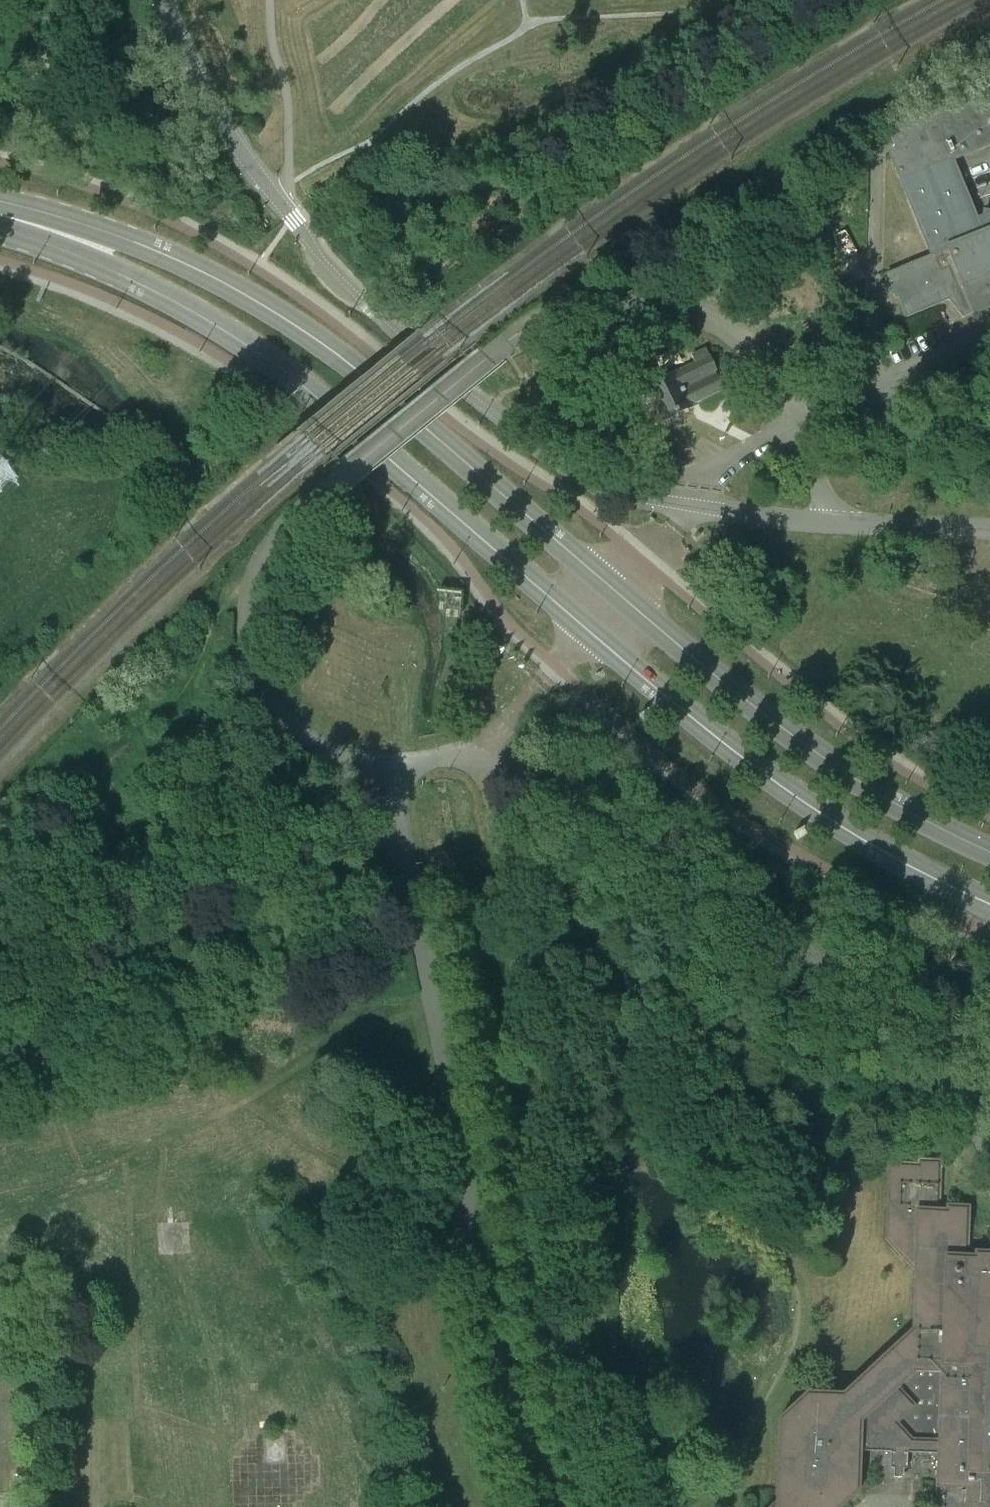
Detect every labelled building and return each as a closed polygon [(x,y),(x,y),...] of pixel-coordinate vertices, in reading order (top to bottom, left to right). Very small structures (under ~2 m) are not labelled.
[(985,212),(984,218),(977,221),(953,161),(989,145),(989,130),(989,129),(989,79),(902,115),(906,125),(889,132),(897,151),(889,154),(931,256),(886,274),(896,298),(899,297),(907,316),(949,299),(963,317),(973,313),(974,313),(989,307),(989,213),(985,212)] [(677,415),(692,408),(694,407),(692,403),(723,389),(714,371),(716,370),(706,348),(691,355),(696,363),(675,373),(646,387),(647,390),(642,393),(648,403),(653,401),(663,421),(665,420),(668,422),(677,418),(677,415)] [(975,1251),(975,1256),(968,1255),(970,1206),(947,1205),(946,1210),(940,1209),(942,1160),(918,1159),(918,1164),(888,1163),(886,1240),(914,1271),(912,1329),(844,1394),(807,1392),(779,1419),(776,1502),(771,1506),(842,1506),(860,1490),(862,1450),(891,1451),(891,1468),(907,1468),(908,1452),(938,1453),(936,1506),(989,1506),(989,1252),(975,1251)] [(264,1496),(298,1481),(292,1466),(299,1463),(286,1433),(244,1451),(264,1496)]
